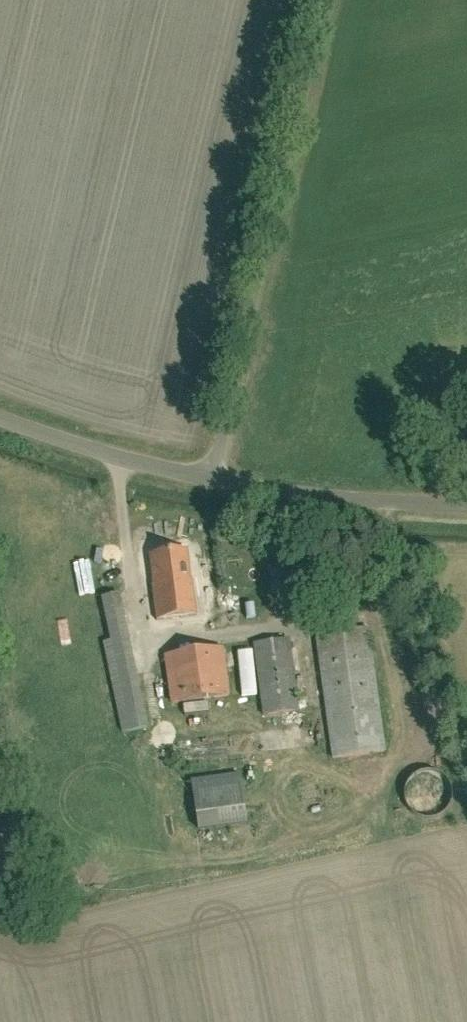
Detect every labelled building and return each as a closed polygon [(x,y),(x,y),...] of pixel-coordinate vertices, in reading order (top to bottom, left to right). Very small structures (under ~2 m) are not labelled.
[(151,555),(155,584),(153,585),(158,620),(196,614),(191,579),(189,579),(185,550),(151,555)] [(101,598),(111,640),(127,638),(118,595),(101,598)] [(316,635),(333,759),(385,751),(368,628),(316,635)] [(254,644),(264,716),(298,711),(288,639),(254,644)] [(168,656),(175,704),(227,697),(220,649),(168,656)] [(190,780),(197,831),(246,823),(237,774),(190,780)]
